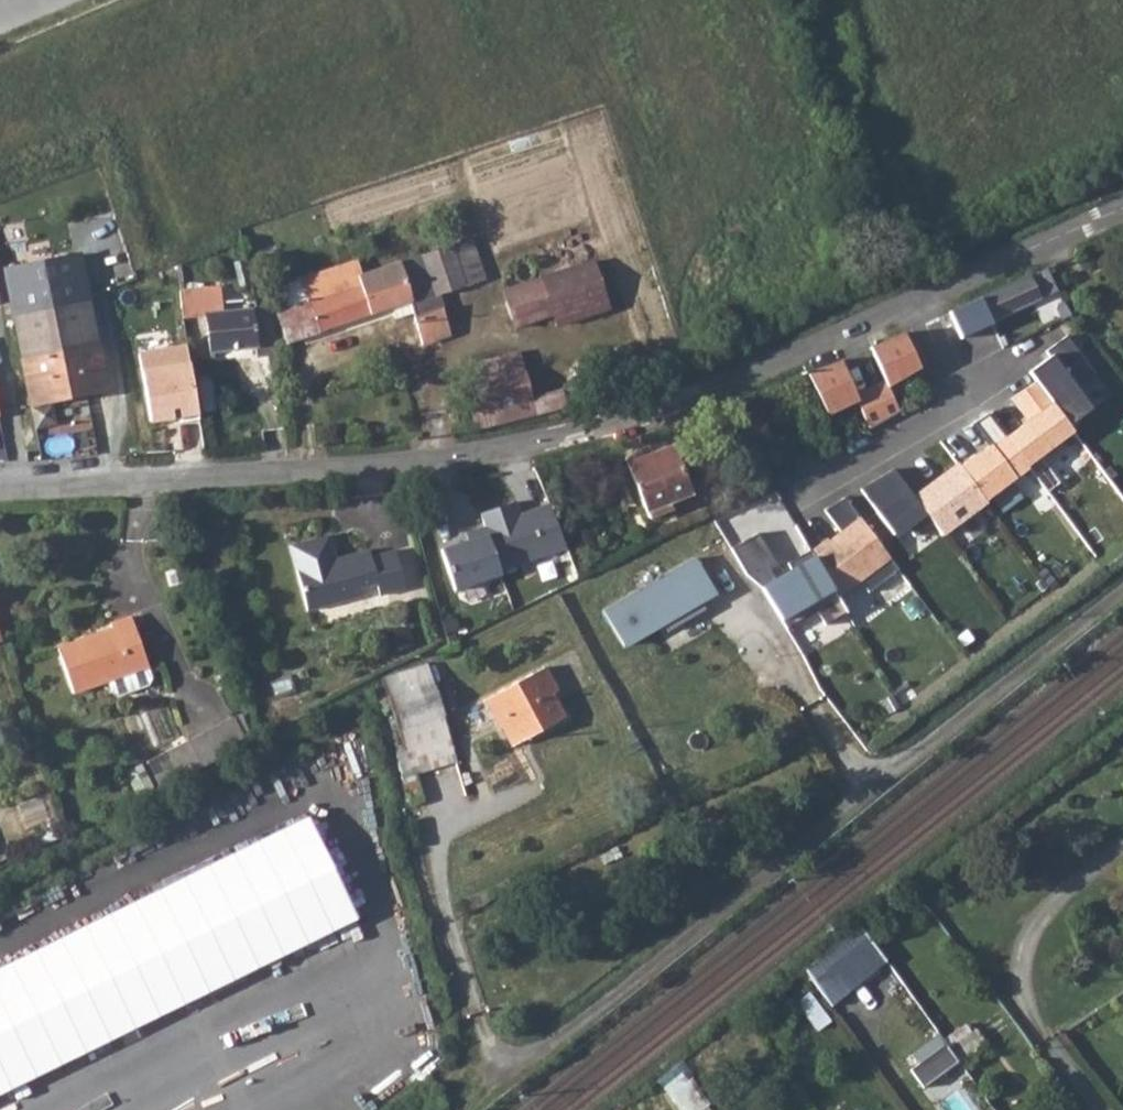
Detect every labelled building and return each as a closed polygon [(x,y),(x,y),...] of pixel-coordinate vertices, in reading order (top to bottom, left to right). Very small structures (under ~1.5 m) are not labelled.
[(471,240),(454,246),(467,287),(485,281),(471,240)] [(306,303),(296,306),(276,313),(287,343),(394,310),(410,304),(413,314),(423,346),(451,337),(438,296),(467,287),(454,246),(360,276),(362,284),(306,303)] [(90,302),(119,296),(111,250),(82,256),(90,302)] [(82,256),(6,269),(23,362),(99,347),(90,302),(82,256)] [(594,262),(539,280),(551,316),(555,327),(611,308),(594,262)] [(355,263),(299,281),(306,303),(362,284),(360,276),(355,263)] [(1050,294),(1039,271),(980,297),(949,310),(961,338),(992,324),(990,319),(1050,294)] [(551,316),(539,280),(503,291),(516,328),(551,316)] [(299,281),(290,284),(296,306),(306,303),(299,281)] [(182,296),(186,319),(206,317),(208,341),(210,354),(258,348),(259,358),(277,356),(270,308),(238,311),(223,313),(221,299),(220,288),(182,293),(182,296)] [(186,319),(182,296),(164,298),(164,313),(168,313),(169,322),(186,319)] [(238,297),(221,299),(223,313),(238,311),(238,297)] [(410,304),(394,310),(397,319),(413,314),(410,304)] [(903,329),(869,344),(885,381),(855,394),(840,357),(801,374),(823,415),(857,398),(870,427),(899,411),(886,384),(919,367),(903,329)] [(1050,356),(1028,372),(1036,382),(1069,427),(1093,408),(1076,386),(1095,373),(1067,335),(1046,351),(1050,356)] [(188,345),(145,353),(158,425),(200,418),(188,345)] [(99,347),(23,362),(31,406),(107,392),(99,347)] [(471,365),(484,415),(531,403),(518,353),(471,365)] [(1069,427),(1036,382),(1012,398),(1027,418),(1003,436),(1026,466),(1072,432),(1069,427)] [(484,415),(474,418),(476,428),(476,429),(565,406),(562,395),(531,403),(484,415)] [(974,453),(957,466),(983,501),(1015,478),(990,444),(975,455),(974,453)] [(668,445),(626,462),(646,510),(687,492),(668,445)] [(984,503),(983,501),(957,466),(956,464),(911,497),(931,523),(940,536),(984,503)] [(911,497),(891,470),(858,488),(893,534),(906,524),(914,536),(931,523),(911,497)] [(897,570),(843,497),(823,508),(841,532),(834,537),(840,545),(834,549),(827,539),(810,552),(836,598),(860,580),(868,592),(897,570)] [(513,501),(477,512),(482,525),(496,570),(564,548),(546,504),(517,513),(513,501)] [(187,504),(176,504),(177,525),(188,524),(187,504)] [(437,548),(451,589),(497,574),(482,525),(462,532),(465,539),(437,548)] [(810,552),(809,550),(787,562),(792,570),(776,579),(770,568),(776,564),(758,533),(729,549),(743,574),(758,587),(784,629),(817,611),(825,625),(845,613),(836,598),(810,552)] [(401,590),(391,551),(368,556),(366,550),(333,559),(327,535),(288,545),(304,608),(355,595),(353,588),(372,583),(376,597),(401,590)] [(711,591),(692,557),(601,609),(621,643),(659,621),(664,630),(702,608),(697,599),(711,591)] [(112,629),(58,649),(73,693),(108,680),(112,691),(119,695),(148,685),(151,678),(147,666),(148,666),(131,616),(110,624),(112,629)] [(381,677),(402,749),(446,736),(423,663),(381,677)] [(501,730),(509,746),(535,732),(562,717),(553,698),(557,696),(542,665),(481,697),(499,731),(501,730)] [(245,741),(232,716),(146,758),(158,785),(245,741)] [(446,736),(402,749),(394,752),(400,781),(408,805),(421,801),(414,778),(431,772),(437,790),(461,783),(446,736)] [(0,968),(0,1100),(359,921),(306,816),(0,968)] [(834,1004),(891,962),(863,924),(806,965),(834,1004)] [(831,1020),(805,983),(795,990),(820,1028),(831,1020)] [(975,1027),(948,1046),(958,1060),(984,1041),(975,1027)]
